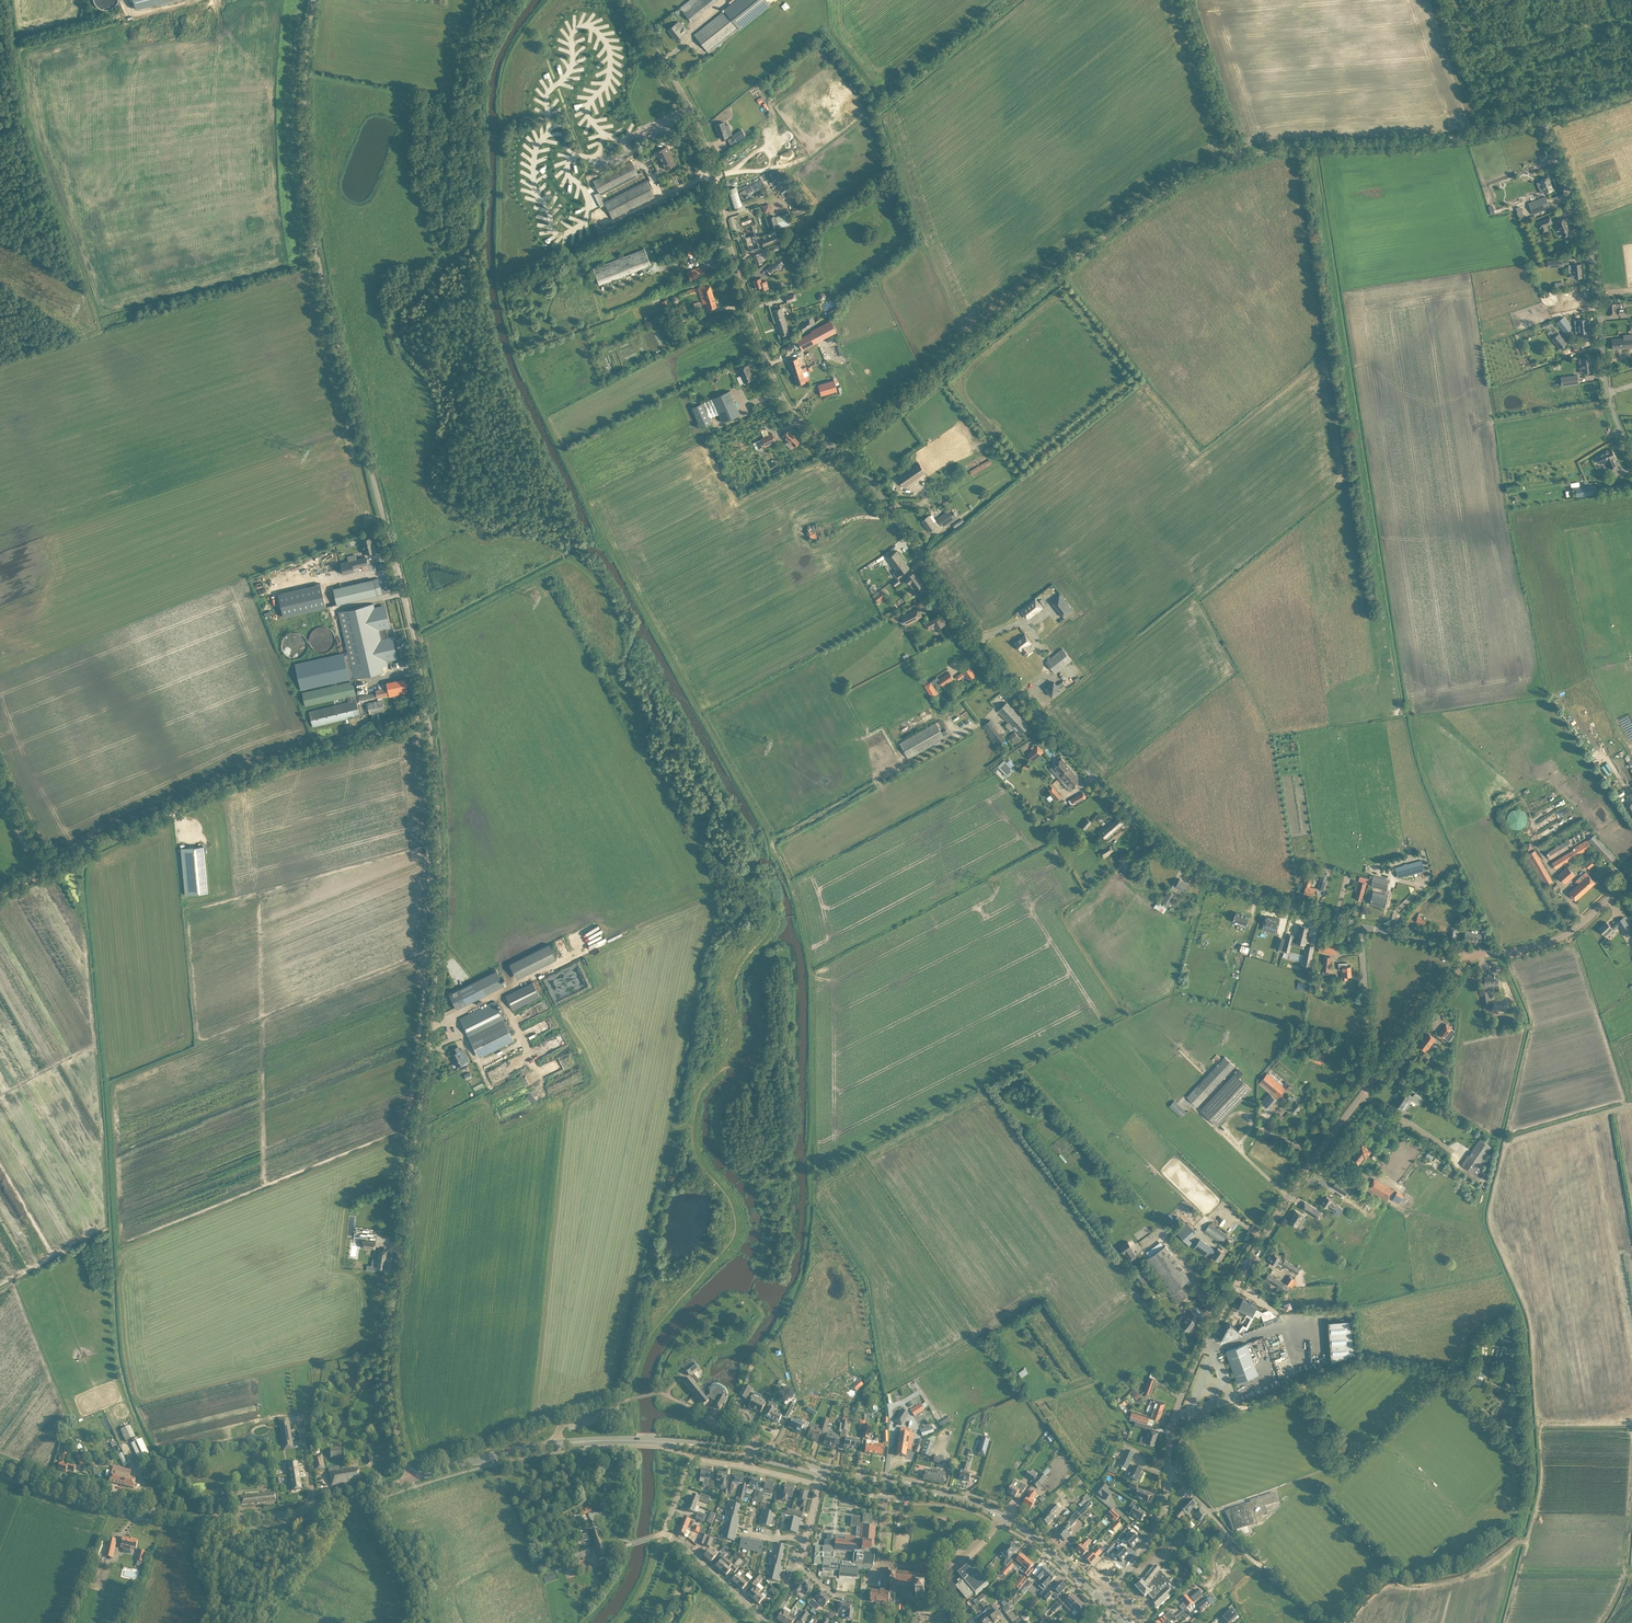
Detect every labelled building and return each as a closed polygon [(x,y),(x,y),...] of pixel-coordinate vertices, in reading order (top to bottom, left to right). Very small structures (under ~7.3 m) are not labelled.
[(93,1),(93,2),(93,3),(94,5),(95,6),(95,7),(96,8),(97,9),(98,10),(99,10),(100,11),(101,11),(103,12),(104,12),(105,12),(107,12),(108,12),(109,12),(110,11),(112,11),(113,10),(114,10),(115,9),(116,8),(117,7),(117,6),(118,5),(119,4),(119,2),(119,1),(119,0),(93,0),(93,1)] [(176,0),(133,0),(135,9),(157,4),(158,4),(176,0)] [(709,53),(739,29),(770,5),(766,0),(737,0),(724,10),(725,10),(694,34),(709,53)] [(690,21),(697,15),(687,2),(680,7),(684,12),(690,21)] [(675,24),(668,30),(676,39),(683,34),(682,33),(686,30),(684,27),(683,27),(678,21),(675,24)] [(728,124),(725,125),(724,122),(720,123),(715,125),(718,134),(719,133),(721,139),(728,137),(727,136),(732,134),(728,124)] [(742,129),(732,136),(736,142),(745,135),(742,129)] [(671,155),(667,146),(657,151),(666,169),(675,164),(671,155)] [(632,161),(593,181),(599,193),(600,193),(638,174),(632,161)] [(769,183),(772,186),(780,179),(777,176),(769,183)] [(1540,180),(1545,193),(1553,189),(1548,177),(1540,180)] [(739,193),(743,199),(765,186),(762,180),(739,193)] [(647,182),(605,204),(612,218),(655,197),(650,188),(647,182)] [(742,206),(735,187),(727,190),(734,208),(742,206)] [(598,192),(594,194),(600,207),(604,205),(598,192)] [(1528,203),(1533,214),(1550,207),(1546,196),(1528,203)] [(791,204),(794,216),(802,213),(810,210),(808,201),(804,202),(804,204),(800,205),(799,202),(791,204)] [(762,205),(764,212),(772,210),(769,203),(762,205)] [(1522,221),(1526,220),(1521,205),(1516,207),(1522,221)] [(744,234),(750,251),(759,248),(752,226),(756,224),(753,216),(749,218),(748,214),(739,218),(740,221),(739,221),(743,234),(744,234)] [(768,218),(772,231),(778,229),(774,216),(768,218)] [(1556,221),(1562,237),(1571,233),(1565,218),(1556,221)] [(1537,222),(1539,228),(1548,225),(1545,219),(1537,222)] [(761,240),(763,246),(782,238),(780,233),(761,240)] [(1071,241),(1075,245),(1081,240),(1077,236),(1071,241)] [(771,247),(773,252),(779,249),(782,248),(780,243),(771,247)] [(685,248),(688,254),(694,251),(690,245),(685,248)] [(593,268),(599,284),(651,264),(645,248),(593,268)] [(753,255),(757,265),(762,263),(761,261),(763,260),(762,256),(763,256),(762,253),(753,255)] [(767,269),(770,273),(780,265),(781,266),(783,264),(779,259),(767,269)] [(1569,273),(1569,278),(1574,277),(1574,278),(1582,277),(1581,264),(1573,264),(1574,273),(1569,273)] [(687,271),(691,280),(706,274),(703,265),(687,271)] [(768,287),(766,280),(761,282),(760,278),(753,280),(756,288),(759,287),(760,291),(769,288),(768,287)] [(717,307),(710,286),(705,287),(704,285),(698,287),(703,303),(706,302),(708,309),(717,307)] [(785,296),(787,302),(796,299),(794,293),(785,296)] [(1615,303),(1608,304),(1609,315),(1625,314),(1624,308),(1620,309),(1620,303),(1615,304),(1615,303)] [(772,310),(781,335),(789,333),(781,307),(772,310)] [(1563,317),(1556,322),(1565,332),(1571,327),(1563,317)] [(799,325),(802,331),(813,324),(809,318),(799,325)] [(1578,319),(1579,326),(1575,327),(1576,333),(1580,332),(1580,333),(1587,332),(1586,319),(1578,319)] [(811,332),(797,340),(802,350),(836,332),(830,321),(811,331),(811,332)] [(1554,327),(1547,332),(1552,338),(1560,349),(1567,343),(1559,333),(1554,327)] [(1611,339),(1612,349),(1631,347),(1631,334),(1623,335),(1624,338),(1611,339)] [(804,376),(808,375),(802,356),(788,360),(796,385),(805,382),(804,376)] [(1579,359),(1580,373),(1592,371),(1591,363),(1590,363),(1590,358),(1579,359)] [(738,368),(744,383),(748,381),(753,379),(747,364),(738,368)] [(1560,377),(1561,386),(1578,383),(1577,375),(1560,377)] [(837,391),(835,383),(838,382),(836,377),(833,378),(834,380),(818,385),(821,395),(837,391)] [(740,414),(729,391),(712,399),(702,402),(709,418),(719,414),(723,422),(740,414)] [(702,402),(692,407),(701,428),(711,423),(709,418),(702,402)] [(782,436),(787,441),(788,440),(794,446),(799,442),(788,431),(782,436)] [(760,438),(765,446),(776,441),(772,432),(760,438)] [(1615,456),(1612,449),(1596,456),(1600,464),(1607,460),(1608,462),(1607,462),(1610,469),(1618,466),(1615,459),(1614,457),(1615,456)] [(972,475),(993,463),(990,459),(969,471),(972,475)] [(898,478),(904,486),(925,472),(919,463),(898,478)] [(1575,488),(1576,496),(1597,493),(1596,484),(1575,488)] [(958,517),(951,508),(937,518),(944,527),(958,517)] [(922,520),(930,531),(937,526),(929,515),(922,520)] [(955,527),(964,521),(962,518),(953,525),(955,527)] [(807,526),(811,542),(820,539),(815,524),(810,525),(807,526)] [(365,553),(364,553),(376,551),(374,543),(373,543),(371,537),(361,540),(362,540),(365,553)] [(888,557),(894,566),(904,559),(897,550),(888,557)] [(354,571),(353,568),(368,564),(366,557),(357,559),(356,554),(347,556),(348,561),(341,563),(343,574),(354,571)] [(904,559),(894,566),(897,570),(894,573),(897,577),(910,568),(904,559)] [(909,577),(906,579),(909,584),(912,582),(917,589),(923,585),(914,572),(908,577),(909,577)] [(322,575),(288,583),(294,610),(328,602),(322,575)] [(383,594),(379,577),(333,588),(337,604),(383,594)] [(878,601),(885,596),(882,591),(875,597),(878,601)] [(1065,618),(1073,611),(1060,594),(1051,600),(1065,618)] [(1025,612),(1030,617),(1042,607),(1036,599),(1020,611),(1023,614),(1025,612)] [(374,603),(338,611),(347,652),(343,653),(341,653),(295,663),(301,690),(332,683),(333,684),(302,691),(305,705),(355,694),(356,699),(309,710),(312,721),(313,727),(360,715),(359,710),(357,703),(357,702),(359,701),(374,698),(372,693),(362,695),(358,696),(354,678),(383,672),(382,666),(388,665),(387,661),(398,659),(392,635),(388,636),(387,629),(391,628),(385,604),(375,607),(374,603)] [(902,617),(906,625),(922,616),(918,609),(902,617)] [(933,619),(925,623),(928,629),(934,626),(936,629),(946,623),(944,619),(942,619),(940,615),(933,619)] [(336,646),(329,625),(309,632),(316,653),(336,646)] [(285,651),(299,659),(310,640),(291,629),(282,645),(287,648),(285,651)] [(1024,652),(1027,656),(1031,652),(1033,651),(1028,645),(1031,642),(1025,635),(1015,643),(1021,650),(1022,649),(1024,652)] [(1046,661),(1055,673),(1072,660),(1063,648),(1046,661)] [(964,671),(960,674),(957,676),(959,679),(962,678),(963,679),(964,678),(967,681),(976,674),(971,666),(964,671)] [(939,680),(943,685),(954,677),(950,672),(939,680)] [(375,690),(377,697),(389,695),(389,696),(403,694),(408,692),(407,688),(408,688),(407,687),(405,679),(398,681),(397,680),(392,681),(386,682),(387,687),(375,690)] [(924,685),(932,697),(938,693),(931,681),(924,685)] [(1057,686),(1054,682),(1047,688),(1052,695),(1066,685),(1063,681),(1057,686)] [(384,711),(382,700),(367,703),(369,714),(384,711)] [(998,710),(1020,734),(1029,726),(1006,702),(998,710)] [(983,726),(999,745),(1006,739),(990,720),(983,726)] [(900,743),(909,758),(949,735),(946,730),(942,732),(936,722),(900,743)] [(1015,732),(1010,736),(1013,740),(1018,735),(1015,732)] [(1013,740),(1016,743),(1021,739),(1018,735),(1013,740)] [(1027,754),(1033,761),(1044,751),(1038,745),(1027,754)] [(1050,768),(1058,778),(1070,767),(1062,758),(1057,761),(1050,768)] [(1004,759),(997,765),(1007,775),(1013,769),(1011,767),(1014,764),(1010,759),(1007,762),(1004,759)] [(1070,767),(1058,778),(1070,791),(1077,784),(1082,781),(1070,767)] [(1052,793),(1043,800),(1047,805),(1056,798),(1057,799),(1061,796),(1056,790),(1052,793)] [(1083,792),(1071,799),(1074,804),(1077,803),(1086,797),(1083,792)] [(1550,810),(1566,803),(1564,798),(1548,806),(1550,810)] [(1552,814),(1554,820),(1569,813),(1567,807),(1552,814)] [(1507,820),(1508,824),(1511,827),(1514,829),(1518,829),(1521,828),(1524,826),(1526,824),(1527,821),(1527,820),(1527,818),(1527,816),(1526,814),(1524,812),(1522,810),(1520,809),(1518,809),(1515,809),(1513,809),(1510,811),(1508,813),(1507,816),(1507,820)] [(1107,820),(1109,823),(1098,832),(1105,840),(1120,826),(1124,823),(1118,815),(1114,818),(1112,820),(1110,818),(1107,820)] [(1081,826),(1085,830),(1092,822),(1087,818),(1081,826)] [(1588,840),(1605,859),(1609,863),(1616,857),(1594,834),(1588,840)] [(1571,843),(1581,840),(1579,835),(1570,837),(1571,843)] [(1569,839),(1546,853),(1550,859),(1572,845),(1569,839)] [(1575,847),(1576,848),(1552,863),(1555,868),(1591,847),(1587,840),(1575,847)] [(1525,845),(1528,850),(1533,847),(1530,842),(1525,845)] [(1100,852),(1104,858),(1114,851),(1110,845),(1100,852)] [(208,892),(204,846),(181,848),(185,894),(208,892)] [(1545,885),(1553,880),(1535,849),(1526,854),(1545,885)] [(1396,871),(1398,877),(1424,870),(1423,864),(1396,871)] [(1558,875),(1565,883),(1575,874),(1568,866),(1558,875)] [(1575,881),(1578,884),(1569,892),(1576,900),(1595,882),(1586,871),(1575,881)] [(1324,890),(1327,876),(1321,875),(1318,888),(1324,890)] [(1306,885),(1304,892),(1313,895),(1315,887),(1310,886),(1312,879),(1306,877),(1304,885),(1306,885)] [(1181,889),(1185,891),(1187,889),(1189,884),(1180,878),(1177,883),(1175,886),(1181,890),(1181,889)] [(1371,885),(1387,889),(1388,883),(1372,879),(1371,885)] [(1355,898),(1361,900),(1366,882),(1360,881),(1355,898)] [(1162,905),(1167,908),(1169,905),(1176,894),(1168,889),(1161,901),(1164,902),(1162,905)] [(1372,894),(1370,903),(1376,905),(1376,904),(1385,906),(1387,898),(1383,897),(1383,895),(1383,894),(1379,893),(1378,894),(1378,895),(1372,894)] [(1236,912),(1233,921),(1246,926),(1249,916),(1236,912)] [(1416,922),(1425,924),(1426,919),(1423,918),(1423,916),(1417,915),(1417,917),(1416,922)] [(1273,918),(1268,916),(1265,925),(1279,929),(1282,920),(1273,917),(1273,918)] [(1629,928),(1630,927),(1624,917),(1616,922),(1611,927),(1606,922),(1599,928),(1607,937),(1614,930),(1619,926),(1624,934),(1627,933),(1629,937),(1631,935),(1631,933),(1631,932),(1631,931),(1629,928)] [(1475,925),(1480,932),(1485,928),(1480,921),(1475,925)] [(1290,948),(1292,940),(1306,944),(1310,927),(1301,924),(1298,937),(1294,936),(1294,935),(1290,934),(1286,947),(1290,948)] [(1462,940),(1477,942),(1477,938),(1482,939),(1482,940),(1487,941),(1488,935),(1483,934),(1477,933),(1478,930),(1472,929),(1472,931),(1466,930),(1465,933),(1463,933),(1462,940)] [(1276,949),(1281,950),(1284,939),(1279,937),(1276,949)] [(1248,953),(1250,946),(1242,943),(1239,950),(1248,953)] [(1320,943),(1318,951),(1336,954),(1337,945),(1320,943)] [(509,962),(516,977),(557,959),(550,944),(509,962)] [(1306,950),(1303,965),(1310,966),(1313,951),(1306,950)] [(1324,956),(1323,970),(1329,971),(1331,957),(1324,956)] [(1347,962),(1339,962),(1339,969),(1342,969),(1342,971),(1342,979),(1348,979),(1347,976),(1351,976),(1351,966),(1347,966),(1347,962)] [(1485,988),(1489,987),(1489,988),(1492,988),(1493,987),(1499,987),(1499,980),(1494,980),(1494,973),(1488,974),(1488,976),(1485,976),(1485,988)] [(505,995),(513,1010),(540,996),(532,981),(505,995)] [(465,1002),(479,995),(472,982),(451,993),(449,994),(457,1009),(458,1008),(466,1004),(465,1002)] [(1298,982),(1296,989),(1305,991),(1307,984),(1298,982)] [(1484,1006),(1490,1005),(1488,990),(1481,991),(1484,1006)] [(460,1018),(477,1053),(512,1036),(495,1001),(460,1018)] [(1439,1033),(1446,1039),(1453,1029),(1446,1024),(1439,1033)] [(1419,1046),(1423,1049),(1426,1051),(1436,1038),(1429,1033),(1419,1046)] [(463,1057),(460,1050),(458,1046),(452,1049),(454,1053),(451,1055),(457,1066),(464,1062),(462,1058),(463,1057)] [(1309,1058),(1321,1064),(1324,1058),(1312,1052),(1309,1058)] [(1186,1096),(1196,1106),(1234,1066),(1224,1056),(1186,1096)] [(1200,1109),(1218,1126),(1252,1089),(1234,1072),(1200,1109)] [(1260,1081),(1279,1097),(1286,1088),(1268,1072),(1260,1081)] [(484,1083),(474,1087),(475,1092),(486,1088),(484,1083)] [(1261,1101),(1269,1108),(1277,1099),(1269,1092),(1261,1101)] [(1397,1099),(1394,1103),(1397,1105),(1399,1107),(1402,1108),(1402,1107),(1409,1097),(1411,1099),(1413,1096),(1409,1094),(1408,1096),(1407,1096),(1402,1092),(1398,1100),(1397,1099)] [(1413,1096),(1411,1099),(1419,1104),(1423,1098),(1415,1093),(1413,1096)] [(1296,1100),(1297,1099),(1294,1096),(1292,1098),(1290,1095),(1287,1098),(1293,1104),(1290,1108),(1296,1113),(1302,1106),(1296,1100)] [(1169,1106),(1182,1117),(1187,1112),(1174,1100),(1169,1106)] [(1231,1122),(1242,1133),(1249,1126),(1237,1115),(1231,1122)] [(1462,1165),(1477,1175),(1488,1158),(1485,1156),(1491,1147),(1479,1138),(1462,1165)] [(1350,1164),(1353,1167),(1357,1163),(1358,1163),(1365,1154),(1367,1156),(1370,1151),(1361,1143),(1356,1150),(1357,1151),(1351,1158),(1353,1160),(1350,1164)] [(1369,1188),(1388,1199),(1394,1190),(1374,1179),(1369,1188)] [(1348,1189),(1336,1181),(1332,1187),(1338,1190),(1342,1193),(1345,1194),(1348,1189)] [(1393,1200),(1399,1203),(1404,1194),(1398,1190),(1393,1200)] [(1339,1205),(1331,1201),(1332,1199),(1327,1196),(1322,1204),(1327,1207),(1335,1212),(1339,1205)] [(1310,1205),(1307,1211),(1318,1218),(1322,1212),(1310,1205)] [(1297,1226),(1304,1215),(1296,1210),(1289,1221),(1297,1226)] [(1189,1238),(1195,1233),(1183,1220),(1174,1228),(1189,1245),(1193,1242),(1189,1238)] [(1204,1231),(1221,1243),(1227,1234),(1210,1223),(1204,1231)] [(1213,1254),(1212,1256),(1219,1260),(1225,1252),(1218,1248),(1216,1250),(1212,1247),(1200,1239),(1194,1248),(1206,1255),(1209,1251),(1213,1254)] [(362,1240),(361,1247),(375,1249),(376,1242),(362,1240)] [(1128,1241),(1120,1246),(1124,1253),(1125,1252),(1131,1260),(1137,1256),(1131,1248),(1132,1247),(1128,1241)] [(1165,1245),(1146,1259),(1171,1293),(1177,1302),(1189,1292),(1183,1284),(1184,1283),(1190,1279),(1187,1274),(1165,1245)] [(377,1267),(385,1268),(387,1250),(379,1249),(377,1267)] [(1280,1258),(1280,1257),(1275,1254),(1270,1262),(1276,1265),(1277,1262),(1297,1274),(1300,1268),(1285,1259),(1284,1261),(1280,1258)] [(1284,1283),(1273,1276),(1268,1273),(1265,1278),(1269,1281),(1281,1289),(1281,1288),(1286,1291),(1288,1287),(1287,1286),(1285,1285),(1284,1284),(1284,1283)] [(1284,1282),(1292,1287),(1297,1280),(1289,1275),(1284,1282)] [(1243,1298),(1238,1307),(1247,1312),(1246,1315),(1251,1317),(1248,1323),(1246,1326),(1243,1324),(1242,1326),(1239,1330),(1241,1331),(1242,1330),(1244,1327),(1247,1329),(1253,1319),(1255,1315),(1259,1317),(1262,1311),(1257,1308),(1258,1306),(1251,1303),(1252,1302),(1250,1301),(1249,1302),(1243,1298)] [(1187,1315),(1188,1316),(1187,1317),(1184,1315),(1181,1316),(1177,1321),(1189,1331),(1194,1324),(1193,1323),(1194,1320),(1195,1321),(1199,1316),(1191,1310),(1187,1315)] [(1328,1321),(1331,1361),(1355,1352),(1351,1320),(1328,1321)] [(1229,1325),(1221,1339),(1223,1341),(1240,1334),(1239,1334),(1241,1332),(1243,1333),(1241,1331),(1239,1330),(1230,1323),(1231,1324),(1229,1326),(1229,1325)] [(1226,1351),(1238,1381),(1258,1374),(1247,1343),(1226,1351)] [(1472,1373),(1475,1374),(1483,1376),(1487,1363),(1479,1361),(1478,1362),(1475,1361),(1472,1373)] [(685,1371),(689,1376),(698,1369),(696,1366),(697,1365),(695,1363),(694,1364),(685,1371)] [(1019,1372),(1022,1377),(1028,1372),(1025,1368),(1019,1372)] [(697,1371),(691,1376),(693,1378),(691,1380),(689,1377),(683,1382),(691,1392),(690,1393),(694,1397),(695,1396),(703,1406),(708,1401),(707,1400),(711,1397),(711,1398),(712,1398),(713,1399),(714,1400),(717,1401),(714,1406),(716,1407),(719,1409),(722,1404),(723,1405),(727,1399),(723,1397),(724,1396),(723,1395),(723,1394),(723,1393),(722,1392),(721,1391),(720,1390),(720,1389),(719,1389),(717,1389),(716,1388),(715,1388),(714,1389),(713,1389),(712,1389),(711,1390),(710,1391),(710,1392),(710,1393),(710,1394),(706,1398),(695,1385),(699,1383),(696,1379),(701,1375),(697,1371)] [(1150,1376),(1144,1391),(1146,1391),(1145,1396),(1148,1398),(1150,1393),(1155,1378),(1150,1376)] [(862,1381),(867,1386),(870,1382),(865,1378),(862,1381)] [(852,1387),(856,1391),(863,1385),(859,1381),(852,1387)] [(739,1396),(746,1400),(752,1389),(745,1385),(739,1396)] [(716,1407),(711,1414),(717,1417),(730,1398),(724,1394),(723,1395),(724,1396),(723,1397),(727,1399),(723,1405),(722,1404),(719,1409),(716,1407)] [(751,1402),(748,1407),(749,1408),(749,1409),(752,1410),(753,1410),(760,1414),(766,1403),(761,1401),(760,1403),(757,1401),(758,1399),(752,1396),(749,1401),(751,1402)] [(784,1404),(788,1406),(783,1417),(787,1419),(795,1404),(786,1399),(784,1404)] [(1150,1400),(1149,1403),(1163,1409),(1165,1403),(1155,1399),(1154,1399),(1153,1401),(1150,1400)] [(910,1410),(914,1416),(924,1409),(928,1406),(925,1402),(921,1405),(920,1403),(910,1410)] [(1149,1416),(1159,1419),(1163,1409),(1149,1403),(1146,1410),(1151,1412),(1149,1416)] [(775,1410),(769,1407),(765,1416),(770,1419),(771,1419),(778,1423),(782,1416),(774,1412),(775,1410)] [(806,1411),(815,1415),(817,1411),(808,1407),(806,1411)] [(902,1425),(909,1414),(902,1410),(895,1421),(902,1425)] [(1147,1423),(1149,1417),(1132,1412),(1130,1418),(1139,1421),(1147,1423)] [(793,1430),(795,1432),(799,1434),(802,1428),(806,1430),(810,1423),(798,1417),(796,1421),(793,1419),(789,1427),(793,1430)] [(815,1440),(814,1441),(817,1442),(819,1437),(823,1438),(823,1437),(826,1429),(829,1419),(824,1417),(819,1430),(815,1428),(815,1429),(811,1428),(807,1437),(815,1440)] [(938,1424),(941,1429),(950,1423),(947,1418),(938,1424)] [(293,1445),(289,1421),(279,1422),(283,1447),(293,1445)] [(120,1430),(126,1442),(136,1437),(130,1425),(120,1430)] [(920,1429),(922,1436),(934,1432),(931,1425),(920,1429)] [(911,1451),(913,1435),(907,1434),(908,1429),(903,1428),(902,1433),(900,1433),(896,1455),(906,1457),(907,1450),(911,1451)] [(1154,1444),(1158,1431),(1149,1428),(1146,1437),(1147,1437),(1145,1442),(1154,1444)] [(831,1435),(833,1431),(826,1429),(823,1437),(826,1438),(823,1444),(834,1448),(838,1438),(837,1438),(838,1437),(834,1436),(834,1437),(831,1435)] [(977,1455),(985,1457),(990,1440),(982,1438),(977,1455)] [(844,1449),(849,1450),(854,1451),(855,1447),(859,1447),(860,1440),(849,1439),(849,1440),(845,1439),(844,1444),(843,1444),(843,1447),(844,1447),(844,1449)] [(141,1440),(132,1444),(139,1460),(149,1456),(141,1440)] [(866,1445),(865,1453),(873,1454),(874,1444),(871,1443),(871,1441),(867,1440),(866,1445)] [(921,1454),(929,1457),(934,1443),(926,1440),(921,1454)] [(115,1441),(110,1443),(113,1452),(118,1450),(115,1441)] [(874,1444),(873,1454),(883,1455),(885,1447),(877,1446),(878,1442),(874,1442),(874,1444)] [(330,1449),(331,1459),(341,1458),(341,1449),(330,1449)] [(1122,1458),(1119,1465),(1127,1469),(1134,1454),(1126,1450),(1122,1458)] [(58,1469),(66,1472),(67,1469),(74,1471),(76,1466),(68,1464),(68,1466),(64,1465),(68,1453),(63,1452),(58,1469)] [(120,1459),(118,1460),(119,1463),(122,1462),(124,1466),(128,1464),(122,1454),(119,1455),(120,1459)] [(314,1456),(316,1469),(325,1467),(322,1455),(314,1456)] [(74,1458),(78,1467),(84,1465),(80,1456),(74,1458)] [(288,1476),(300,1474),(298,1462),(287,1464),(288,1476)] [(966,1474),(969,1464),(965,1462),(960,1479),(969,1482),(971,1475),(966,1474)] [(1130,1478),(1133,1479),(1138,1481),(1143,1470),(1138,1468),(1134,1467),(1130,1478)] [(330,1473),(331,1481),(332,1486),(348,1483),(348,1482),(360,1480),(359,1475),(358,1468),(350,1470),(349,1469),(330,1473)] [(1046,1476),(1051,1471),(1048,1468),(1043,1473),(1046,1476)] [(702,1470),(700,1478),(703,1478),(705,1479),(704,1483),(703,1483),(703,1486),(707,1487),(708,1484),(709,1479),(710,1472),(706,1471),(706,1470),(702,1469),(702,1470)] [(130,1477),(130,1474),(113,1470),(110,1482),(134,1488),(136,1478),(130,1477)] [(923,1479),(933,1481),(936,1471),(930,1470),(929,1472),(925,1471),(923,1479)] [(936,1471),(933,1481),(943,1484),(946,1473),(936,1471)] [(1025,1476),(1033,1481),(1036,1476),(1028,1471),(1025,1476)] [(718,1473),(717,1481),(721,1482),(720,1488),(724,1489),(724,1490),(723,1498),(728,1498),(728,1493),(729,1488),(725,1487),(726,1482),(727,1475),(718,1473)] [(1033,1484),(1038,1488),(1041,1485),(1042,1486),(1048,1478),(1041,1473),(1033,1484)] [(300,1474),(288,1476),(291,1491),(302,1489),(300,1474)] [(729,1488),(728,1493),(730,1494),(730,1489),(733,1490),(734,1483),(742,1484),(738,1498),(736,1497),(735,1500),(742,1502),(745,1489),(747,1484),(742,1483),(743,1477),(735,1476),(734,1479),(730,1478),(730,1482),(729,1488)] [(747,1484),(745,1489),(752,1491),(753,1486),(757,1487),(759,1481),(751,1479),(751,1482),(747,1481),(747,1484)] [(759,1492),(757,1503),(756,1505),(760,1507),(763,1493),(771,1495),(772,1491),(773,1491),(774,1484),(766,1482),(764,1489),(760,1488),(759,1492)] [(1112,1494),(1107,1490),(1109,1488),(1103,1483),(1096,1492),(1102,1497),(1107,1500),(1112,1494)] [(1008,1493),(1015,1498),(1020,1491),(1022,1493),(1026,1488),(1020,1484),(1016,1489),(1012,1487),(1008,1493)] [(702,1490),(701,1493),(712,1495),(712,1494),(713,1494),(714,1485),(713,1485),(709,1485),(708,1491),(702,1490)] [(778,1500),(786,1502),(788,1497),(792,1498),(794,1489),(786,1487),(785,1491),(780,1490),(778,1500)] [(1053,1508),(1041,1520),(1048,1526),(1054,1519),(1051,1516),(1056,1511),(1066,1501),(1068,1504),(1076,1496),(1069,1490),(1053,1508)] [(1151,1496),(1139,1490),(1135,1498),(1147,1504),(1148,1502),(1149,1502),(1151,1498),(1150,1498),(1151,1496)] [(801,1506),(804,1507),(808,1493),(801,1491),(798,1501),(802,1502),(801,1506)] [(1023,1505),(1030,1510),(1035,1503),(1032,1501),(1037,1494),(1033,1492),(1023,1505)] [(259,1494),(241,1497),(242,1505),(276,1502),(275,1493),(272,1493),(259,1494)] [(701,1494),(700,1497),(704,1498),(702,1502),(708,1504),(710,1497),(701,1494)] [(693,1495),(690,1503),(696,1506),(699,1500),(699,1498),(693,1495)] [(1257,1502),(1255,1503),(1255,1501),(1230,1509),(1230,1511),(1226,1513),(1225,1512),(1231,1523),(1232,1529),(1235,1528),(1236,1531),(1241,1529),(1248,1527),(1248,1526),(1257,1523),(1257,1524),(1262,1523),(1260,1517),(1261,1516),(1262,1518),(1268,1516),(1265,1507),(1278,1503),(1276,1495),(1257,1501),(1257,1502)] [(1189,1512),(1194,1508),(1197,1511),(1199,1508),(1190,1499),(1181,1509),(1180,1509),(1181,1510),(1182,1510),(1186,1514),(1190,1518),(1192,1515),(1189,1512)] [(727,1506),(727,1509),(737,1512),(739,1505),(734,1503),(735,1501),(730,1500),(729,1506),(727,1506)] [(1081,1510),(1084,1513),(1092,1504),(1089,1501),(1081,1510)] [(696,1506),(690,1503),(687,1510),(693,1513),(696,1506)] [(1146,1515),(1141,1511),(1138,1509),(1138,1510),(1135,1508),(1130,1515),(1141,1522),(1146,1515)] [(736,1519),(737,1512),(727,1509),(726,1513),(727,1513),(726,1517),(729,1518),(729,1517),(736,1519)] [(1200,1509),(1194,1515),(1200,1521),(1206,1514),(1200,1509)] [(763,1510),(761,1517),(772,1520),(773,1517),(771,1517),(772,1512),(763,1510)] [(1112,1510),(1107,1515),(1114,1522),(1119,1517),(1112,1510)] [(1183,1517),(1186,1514),(1182,1510),(1181,1510),(1175,1517),(1179,1520),(1183,1524),(1186,1520),(1183,1517)] [(698,1512),(696,1519),(704,1522),(706,1515),(698,1512)] [(707,1522),(712,1524),(716,1514),(713,1513),(710,1512),(707,1522)] [(825,1541),(824,1547),(815,1546),(814,1564),(823,1565),(822,1569),(840,1571),(839,1577),(857,1578),(858,1568),(870,1569),(871,1566),(872,1566),(872,1565),(873,1566),(873,1564),(874,1562),(874,1560),(874,1558),(874,1555),(874,1554),(873,1554),(873,1553),(871,1553),(872,1543),(874,1543),(875,1527),(871,1527),(872,1516),(863,1515),(863,1517),(851,1516),(850,1527),(857,1527),(856,1537),(835,1535),(835,1538),(833,1537),(833,1534),(827,1534),(827,1541),(825,1541)] [(727,1522),(726,1524),(737,1527),(739,1520),(736,1519),(729,1517),(729,1518),(728,1522),(727,1521),(727,1522)] [(772,1520),(761,1517),(759,1525),(769,1527),(770,1523),(771,1523),(772,1520)] [(789,1521),(788,1524),(798,1526),(800,1519),(791,1517),(790,1521),(789,1521)] [(684,1518),(681,1526),(691,1530),(694,1522),(684,1518)] [(1072,1530),(1070,1529),(1071,1528),(1076,1523),(1071,1518),(1066,1524),(1067,1524),(1057,1534),(1058,1535),(1065,1541),(1070,1535),(1070,1534),(1072,1532),(1072,1530)] [(1111,1529),(1115,1533),(1122,1525),(1117,1522),(1111,1529)] [(727,1528),(726,1532),(735,1534),(737,1527),(726,1524),(723,1523),(722,1525),(726,1526),(726,1528),(727,1528)] [(798,1526),(788,1524),(787,1527),(788,1527),(787,1531),(797,1534),(798,1526)] [(691,1530),(681,1526),(678,1533),(688,1537),(689,1534),(691,1530)] [(1182,1532),(1187,1537),(1191,1533),(1186,1528),(1182,1532)] [(591,1532),(594,1541),(601,1539),(600,1535),(598,1530),(591,1532)] [(692,1530),(690,1534),(697,1537),(697,1538),(701,1539),(699,1543),(704,1545),(707,1536),(703,1534),(703,1535),(698,1533),(692,1530)] [(1132,1534),(1129,1538),(1136,1544),(1139,1540),(1136,1537),(1138,1534),(1133,1530),(1130,1532),(1132,1534)] [(735,1534),(726,1532),(725,1536),(724,1536),(724,1537),(721,1536),(721,1538),(723,1539),(734,1541),(735,1534)] [(707,1536),(704,1545),(710,1547),(713,1540),(707,1537),(707,1536)] [(105,1557),(113,1558),(117,1540),(109,1538),(105,1557)] [(121,1548),(131,1550),(132,1549),(136,1550),(138,1541),(123,1538),(121,1548)] [(746,1553),(746,1551),(749,1540),(742,1538),(739,1548),(744,1549),(743,1552),(746,1553)] [(1123,1540),(1121,1543),(1122,1544),(1123,1543),(1127,1547),(1128,1545),(1132,1548),(1136,1544),(1129,1538),(1125,1541),(1123,1540)] [(601,1539),(594,1541),(599,1560),(607,1558),(604,1551),(601,1539)] [(1086,1549),(1091,1543),(1087,1539),(1076,1551),(1083,1557),(1088,1551),(1086,1549)] [(750,1550),(754,1551),(756,1542),(749,1540),(746,1551),(750,1551),(750,1550)] [(756,1542),(754,1551),(758,1552),(757,1553),(761,1554),(763,1543),(756,1542)] [(774,1547),(773,1550),(782,1553),(784,1546),(773,1543),(772,1546),(774,1547)] [(1122,1548),(1118,1551),(1126,1558),(1129,1554),(1126,1551),(1128,1548),(1127,1547),(1123,1543),(1122,1544),(1120,1546),(1122,1548)] [(1007,1567),(1011,1563),(1016,1558),(1013,1555),(1017,1550),(1011,1545),(1003,1554),(1007,1558),(1004,1565),(1007,1567)] [(569,1553),(573,1562),(591,1556),(587,1546),(569,1553)] [(719,1552),(722,1554),(727,1548),(727,1547),(724,1546),(719,1552)] [(1085,1560),(1091,1565),(1105,1549),(1101,1546),(1093,1555),(1091,1553),(1085,1560)] [(716,1567),(721,1571),(726,1565),(729,1562),(724,1557),(728,1552),(730,1554),(732,1552),(727,1548),(722,1554),(719,1557),(722,1559),(716,1567)] [(704,1556),(711,1562),(716,1556),(719,1553),(716,1550),(713,1554),(709,1550),(704,1556)] [(771,1554),(770,1557),(781,1560),(782,1553),(773,1550),(772,1555),(771,1554)] [(1113,1554),(1111,1556),(1116,1561),(1118,1559),(1122,1562),(1126,1558),(1118,1551),(1115,1555),(1113,1554)] [(1108,1563),(1099,1573),(1106,1579),(1114,1570),(1109,1566),(1114,1561),(1105,1553),(1103,1555),(1103,1556),(1106,1558),(1104,1559),(1108,1563)] [(1020,1570),(1028,1560),(1022,1555),(1016,1561),(1017,1561),(1014,1564),(1020,1570)] [(779,1567),(781,1560),(770,1557),(769,1561),(770,1561),(769,1565),(773,1566),(779,1567)] [(739,1567),(743,1562),(739,1558),(732,1566),(736,1570),(739,1567)] [(1172,1569),(1177,1574),(1186,1564),(1182,1559),(1172,1569)] [(1034,1570),(1031,1568),(1034,1565),(1031,1563),(1032,1562),(1029,1560),(1029,1561),(1028,1560),(1020,1570),(1019,1570),(1028,1577),(1034,1570)] [(961,1582),(957,1586),(968,1599),(976,1592),(978,1593),(990,1583),(973,1561),(960,1572),(963,1576),(959,1580),(961,1582)] [(726,1565),(721,1571),(726,1576),(731,1570),(729,1568),(732,1565),(729,1562),(726,1565)] [(1011,1563),(1007,1567),(1002,1573),(1005,1576),(1014,1566),(1011,1563)] [(1148,1594),(1154,1600),(1150,1603),(1156,1609),(1174,1592),(1173,1591),(1176,1588),(1160,1571),(1161,1570),(1155,1565),(1142,1581),(1142,1580),(1135,1587),(1145,1597),(1148,1594)] [(780,1575),(782,1568),(779,1567),(773,1566),(772,1570),(770,1569),(770,1573),(780,1575)] [(1038,1574),(1042,1578),(1049,1570),(1045,1567),(1038,1574)] [(891,1582),(890,1592),(895,1593),(896,1593),(896,1591),(896,1588),(899,1588),(899,1589),(900,1589),(900,1588),(904,1588),(904,1589),(905,1589),(905,1588),(908,1589),(908,1590),(909,1590),(909,1589),(913,1589),(913,1591),(915,1591),(915,1592),(917,1592),(917,1597),(916,1598),(916,1599),(917,1598),(919,1598),(925,1598),(926,1600),(927,1599),(926,1598),(926,1591),(928,1589),(927,1589),(927,1587),(930,1585),(931,1585),(931,1584),(931,1581),(932,1581),(931,1580),(930,1580),(928,1577),(929,1571),(929,1570),(928,1570),(924,1570),(924,1569),(923,1569),(923,1570),(920,1570),(920,1569),(919,1569),(919,1570),(915,1569),(912,1569),(912,1570),(913,1570),(912,1573),(911,1573),(911,1572),(910,1572),(910,1573),(906,1572),(905,1571),(905,1572),(902,1572),(902,1571),(901,1571),(901,1572),(897,1572),(897,1571),(897,1569),(889,1568),(889,1569),(887,1570),(886,1570),(886,1572),(887,1572),(888,1573),(888,1574),(890,1574),(891,1574),(891,1576),(890,1582),(891,1582)] [(1046,1589),(1056,1577),(1049,1570),(1042,1578),(1044,1580),(1038,1586),(1043,1591),(1040,1594),(1043,1597),(1048,1591),(1046,1589)] [(749,1582),(752,1585),(760,1576),(756,1573),(750,1580),(745,1576),(737,1586),(742,1590),(749,1582)] [(780,1575),(770,1573),(769,1576),(770,1576),(769,1580),(779,1582),(780,1575)] [(732,1581),(737,1586),(745,1576),(743,1574),(740,1578),(737,1575),(732,1581)] [(748,1595),(753,1600),(762,1590),(761,1590),(762,1589),(757,1585),(763,1579),(760,1576),(752,1585),(755,1588),(748,1595)] [(797,1586),(793,1592),(797,1595),(801,1590),(806,1594),(808,1592),(813,1586),(809,1582),(808,1582),(807,1581),(807,1580),(804,1577),(797,1586)] [(1020,1590),(1027,1580),(1023,1577),(1015,1587),(1020,1590)] [(1022,1594),(1031,1583),(1028,1580),(1019,1591),(1022,1594)] [(1057,1597),(1066,1587),(1065,1586),(1064,1584),(1063,1584),(1061,1582),(1051,1593),(1048,1591),(1043,1597),(1047,1601),(1053,1594),(1057,1597)] [(762,1590),(753,1600),(758,1604),(767,1594),(770,1597),(776,1590),(773,1587),(768,1593),(766,1591),(764,1593),(762,1590)] [(1189,1597),(1194,1603),(1203,1595),(1198,1589),(1189,1597)] [(813,1599),(817,1602),(824,1607),(830,1600),(825,1595),(820,1591),(813,1599)] [(890,1592),(881,1591),(880,1593),(872,1592),(871,1601),(891,1603),(891,1604),(894,1605),(895,1593),(890,1592)] [(1072,1595),(1063,1605),(1065,1607),(1068,1604),(1072,1608),(1079,1601),(1072,1595)] [(1184,1603),(1179,1607),(1183,1611),(1186,1609),(1193,1603),(1194,1603),(1189,1597),(1188,1597),(1187,1595),(1181,1600),(1184,1603)] [(808,1604),(812,1607),(816,1603),(811,1599),(808,1604)] [(1197,1607),(1202,1612),(1211,1605),(1206,1599),(1197,1607)] [(1072,1608),(1069,1611),(1072,1614),(1075,1617),(1079,1620),(1085,1614),(1081,1611),(1085,1607),(1079,1601),(1072,1608)] [(837,1613),(840,1614),(840,1613),(848,1614),(848,1619),(853,1620),(853,1619),(853,1609),(853,1608),(853,1609),(850,1609),(850,1604),(843,1604),(844,1603),(838,1602),(837,1613)] [(1051,1608),(1055,1612),(1061,1606),(1057,1603),(1051,1608)] [(986,1611),(989,1615),(994,1621),(993,1621),(995,1622),(999,1620),(997,1618),(999,1617),(996,1614),(999,1612),(994,1605),(991,1607),(986,1611)] [(1011,1610),(1008,1605),(1003,1609),(1006,1614),(1011,1610)] [(1190,1613),(1187,1609),(1178,1617),(1180,1619),(1183,1616),(1186,1620),(1189,1617),(1187,1615),(1190,1613)] [(1221,1619),(1225,1622),(1231,1622),(1238,1616),(1232,1609),(1221,1619)] [(777,1620),(782,1622),(784,1622),(789,1614),(783,1610),(777,1620)] [(977,1617),(980,1621),(982,1622),(991,1622),(993,1621),(994,1621),(989,1615),(986,1611),(977,1617)] [(799,1620),(802,1622),(808,1614),(804,1612),(799,1620)] [(1170,1622),(1175,1618),(1170,1612),(1164,1617),(1167,1620),(1163,1622),(1170,1622)] [(784,1622),(793,1622),(794,1621),(793,1621),(795,1618),(796,1618),(790,1614),(789,1614),(784,1622)] [(1045,1622),(1047,1622),(1049,1621),(1044,1614),(1040,1617),(1045,1622)]
